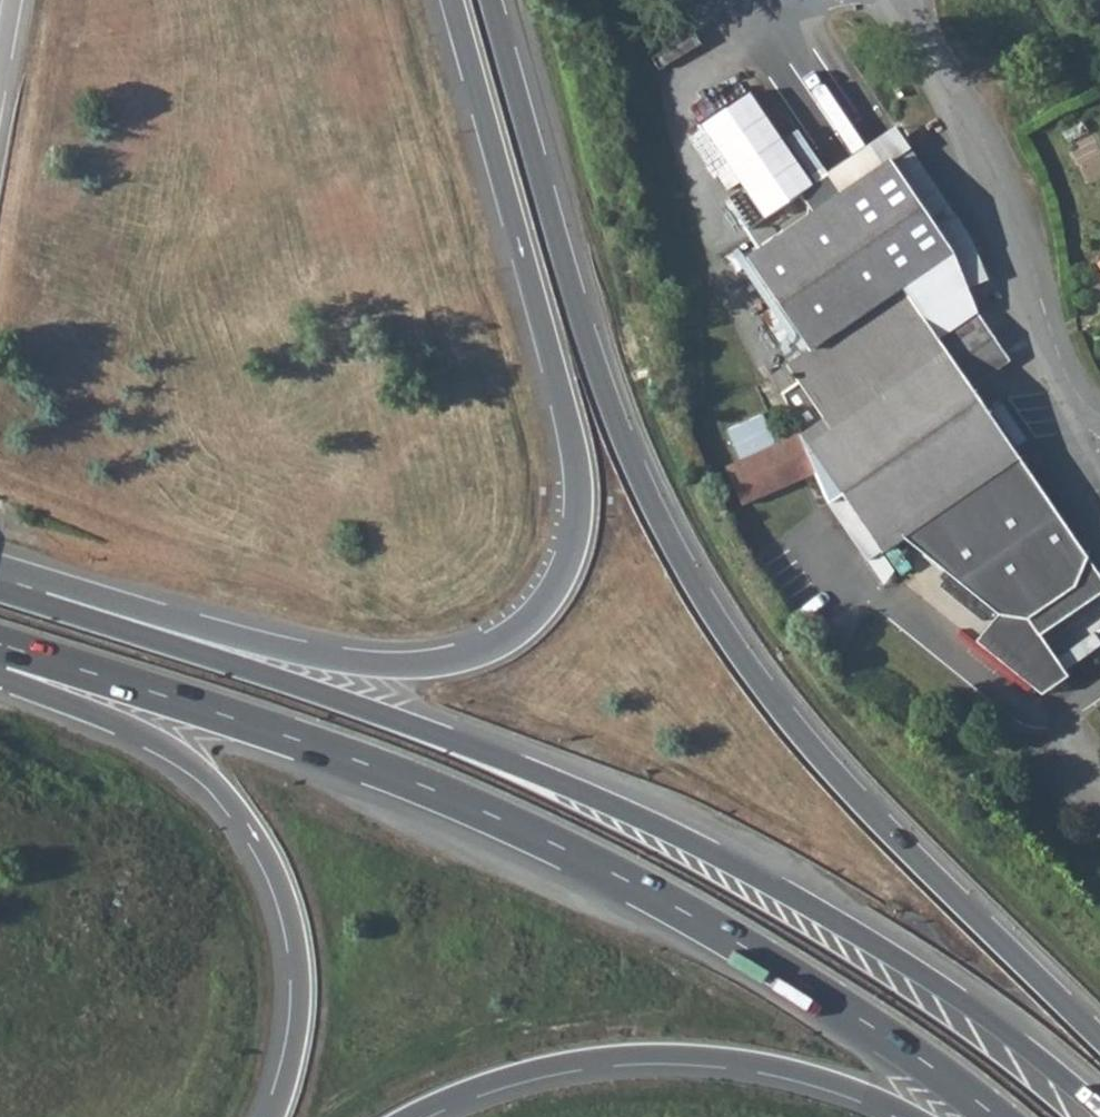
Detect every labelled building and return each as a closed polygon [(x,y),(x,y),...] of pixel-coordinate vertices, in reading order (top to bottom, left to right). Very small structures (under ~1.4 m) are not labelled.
[(748,90),(697,123),(758,216),(809,183),(748,90)] [(892,133),(825,180),(837,198),(879,169),(886,165),(949,255),(964,287),(984,277),(968,244),(892,133)] [(760,252),(745,262),(809,356),(774,379),(795,429),(775,439),(778,448),(727,471),(744,509),(819,480),(830,506),(845,497),(883,551),(905,536),(1003,611),(1031,614),(1075,582),(1086,552),(1019,455),(969,383),(1007,355),(976,311),(964,287),(949,255),(886,165),(879,169),(837,198),(825,180),(809,183),(758,216),(741,227),(760,252)] [(1086,552),(1075,582),(1031,614),(1003,611),(982,639),(1048,689),(1074,670),(1043,630),(1099,588),(1099,571),(1086,552)]
